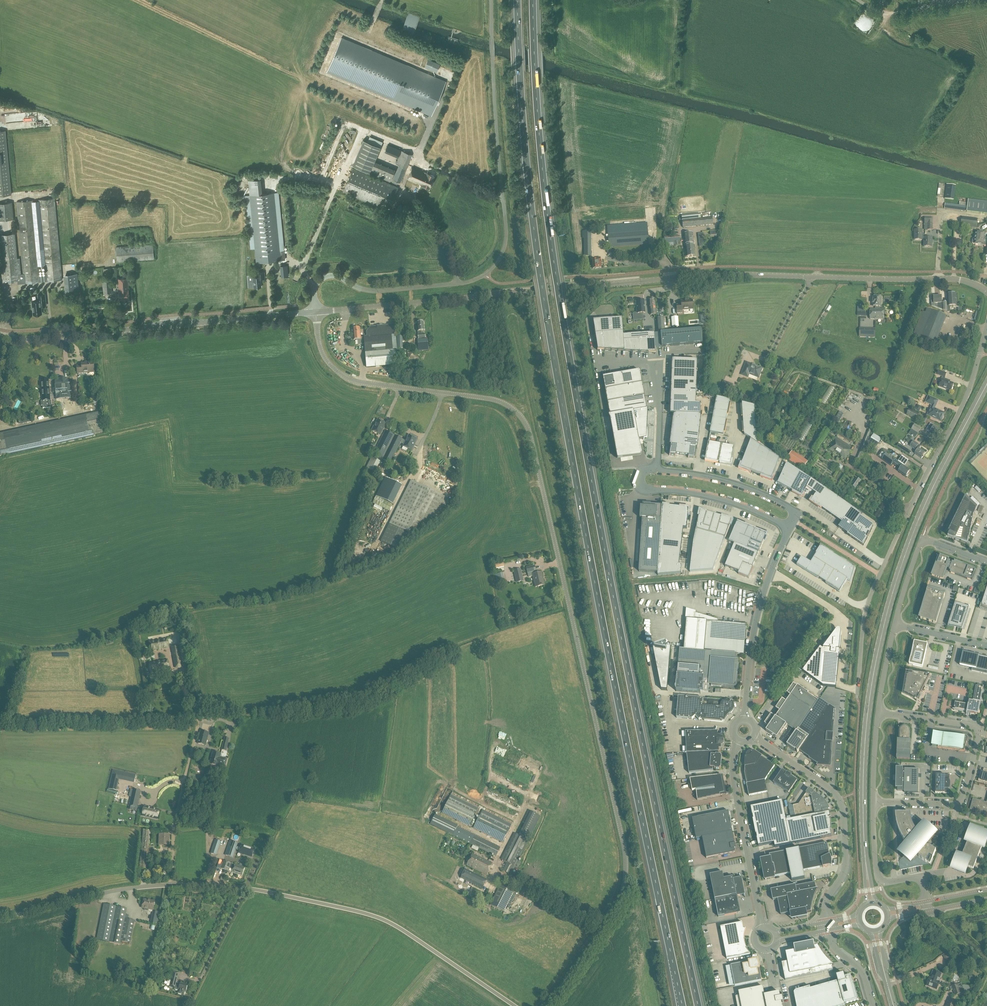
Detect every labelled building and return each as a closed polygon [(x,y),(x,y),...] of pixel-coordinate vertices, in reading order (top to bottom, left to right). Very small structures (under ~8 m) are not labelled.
[(891,33),(889,36),(901,43),(903,40),(891,33)] [(446,82),(341,38),(327,71),(432,115),(446,82)] [(348,89),(345,97),(354,100),(354,99),(370,104),(372,98),(348,89)] [(372,100),(370,106),(394,114),(396,111),(398,112),(400,108),(401,109),(403,106),(398,104),(398,106),(394,104),(393,107),(372,100)] [(3,114),(3,122),(20,121),(20,116),(23,116),(23,118),(25,118),(25,120),(30,120),(30,111),(27,111),(27,113),(3,114)] [(321,129),(312,151),(317,153),(325,133),(322,132),(323,130),(321,129)] [(11,194),(5,131),(0,131),(0,195),(11,194)] [(330,163),(341,132),(340,132),(340,133),(334,131),(328,150),(331,151),(330,154),(327,153),(327,155),(324,155),(323,158),(327,159),(326,162),(330,163)] [(359,154),(365,157),(371,144),(365,141),(359,154)] [(377,142),(376,144),(372,144),(371,152),(378,153),(380,142),(377,142)] [(394,166),(406,166),(410,156),(410,152),(405,152),(388,145),(386,145),(383,152),(394,156),(394,166)] [(395,170),(374,161),(369,173),(390,182),(395,170)] [(408,179),(422,185),(429,188),(436,172),(424,167),(422,171),(413,167),(408,179)] [(353,168),(343,192),(388,211),(399,187),(353,168)] [(261,179),(248,180),(250,195),(246,196),(251,248),(255,248),(256,262),(285,259),(278,192),(262,194),(261,179)] [(932,196),(939,197),(941,184),(934,183),(932,196)] [(954,200),(956,186),(946,184),(944,199),(954,200)] [(26,282),(39,281),(48,280),(62,279),(55,198),(39,200),(46,277),(40,277),(33,200),(17,202),(23,275),(18,276),(15,233),(0,235),(0,240),(4,280),(18,279),(18,283),(26,282)] [(966,206),(967,206),(967,211),(983,214),(986,215),(986,203),(984,203),(968,200),(968,203),(960,202),(959,205),(945,203),(945,209),(966,212),(966,206)] [(12,202),(0,203),(0,220),(13,219),(12,202)] [(697,214),(697,219),(698,226),(713,225),(712,217),(711,212),(701,213),(701,218),(700,218),(700,213),(697,214)] [(688,215),(682,215),(682,220),(683,227),(690,227),(698,226),(697,219),(697,214),(688,215)] [(962,217),(961,226),(977,228),(978,218),(962,217)] [(933,230),(933,218),(924,218),(924,224),(927,224),(927,230),(933,230)] [(647,223),(607,226),(608,248),(649,245),(649,244),(647,223)] [(924,238),(925,238),(925,234),(922,234),(922,230),(915,230),(915,240),(922,240),(922,239),(924,240),(924,238)] [(582,231),(583,240),(583,246),(584,246),(584,256),(591,256),(591,247),(591,238),(591,231),(590,231),(582,231)] [(973,240),(972,243),(973,244),(975,244),(980,245),(981,232),(976,231),(975,239),(974,239),(973,240)] [(664,238),(665,246),(680,245),(679,236),(664,238)] [(117,262),(154,259),(153,244),(116,247),(117,262)] [(601,261),(600,259),(600,257),(596,258),(597,259),(592,260),(593,269),(597,269),(597,268),(600,268),(601,268),(601,265),(601,261)] [(280,266),(281,277),(289,276),(288,265),(280,266)] [(257,273),(257,277),(253,277),(254,288),(261,287),(260,279),(265,278),(264,272),(257,273)] [(77,274),(66,275),(68,295),(78,294),(77,274)] [(128,289),(128,278),(118,279),(118,287),(118,290),(119,289),(119,292),(119,297),(119,299),(129,298),(129,296),(129,291),(128,289)] [(103,293),(112,292),(111,279),(102,280),(103,293)] [(953,294),(951,294),(950,294),(949,294),(948,294),(947,294),(948,303),(943,303),(943,310),(947,312),(950,312),(950,306),(957,306),(956,294),(955,294),(955,293),(953,293),(953,294)] [(46,304),(45,294),(38,294),(39,301),(37,301),(37,302),(32,302),(34,314),(42,313),(41,306),(42,306),(42,305),(46,304)] [(931,301),(931,305),(938,308),(938,304),(942,304),(942,296),(933,297),(934,301),(931,301)] [(875,309),(870,309),(870,319),(883,320),(884,309),(879,309),(879,306),(881,306),(882,297),(873,297),(873,306),(875,306),(875,309)] [(637,313),(633,314),(634,321),(643,320),(642,313),(645,313),(644,301),(636,301),(637,313)] [(677,314),(682,313),(682,310),(693,310),(693,301),(685,301),(681,301),(681,306),(677,307),(677,314)] [(925,308),(914,337),(935,345),(947,317),(925,308)] [(657,318),(656,318),(657,331),(657,332),(665,331),(664,317),(657,318)] [(598,320),(593,321),(597,350),(629,352),(655,353),(654,333),(627,335),(623,335),(621,319),(620,319),(598,321),(598,320)] [(417,340),(418,348),(428,347),(427,339),(425,339),(425,338),(425,334),(422,334),(421,331),(424,331),(423,322),(417,323),(418,331),(418,334),(418,339),(418,340),(417,340)] [(364,337),(361,338),(361,339),(356,340),(356,341),(358,341),(358,345),(365,345),(366,368),(397,365),(395,350),(397,349),(395,325),(371,327),(367,332),(367,337),(364,337)] [(353,340),(356,340),(361,339),(361,338),(360,328),(352,329),(353,340)] [(701,328),(660,332),(661,347),(703,343),(701,328)] [(859,328),(859,337),(875,338),(875,329),(859,328)] [(696,371),(697,360),(672,359),(671,370),(696,371)] [(81,364),(81,366),(77,366),(77,374),(94,372),(93,361),(85,362),(85,364),(81,364)] [(747,363),(745,366),(742,375),(748,377),(749,374),(759,378),(762,369),(747,363)] [(639,370),(602,376),(609,414),(647,407),(639,370)] [(696,382),(696,371),(671,370),(671,381),(696,382)] [(939,387),(952,391),(954,383),(950,382),(950,381),(945,379),(947,373),(939,370),(937,375),(942,377),(939,387)] [(55,381),(56,400),(72,398),(71,380),(67,380),(67,378),(59,379),(59,381),(55,381)] [(41,380),(42,401),(40,401),(41,406),(43,406),(43,408),(50,408),(50,405),(52,405),(52,401),(50,401),(48,380),(41,380)] [(696,392),(696,382),(671,381),(670,392),(696,392)] [(734,384),(723,381),(721,388),(731,392),(734,384)] [(823,404),(833,390),(829,387),(819,401),(823,404)] [(695,403),(696,392),(670,392),(670,402),(695,403)] [(939,411),(938,410),(935,409),(938,401),(929,397),(926,403),(932,406),(930,411),(931,412),(929,416),(941,421),(944,413),(940,411),(939,411)] [(717,398),(710,433),(723,435),(730,401),(717,398)] [(700,415),(700,404),(695,403),(670,402),(670,413),(673,414),(700,415)] [(755,406),(742,404),(744,435),(751,440),(757,443),(755,406)] [(646,409),(609,416),(617,458),(617,459),(618,459),(622,459),(622,457),(636,455),(634,441),(638,440),(646,439),(647,410),(648,409),(646,409)] [(916,419),(918,414),(909,409),(906,415),(916,419)] [(103,433),(99,412),(34,427),(33,426),(28,427),(29,428),(0,434),(0,457),(94,436),(93,435),(103,433)] [(670,445),(669,455),(676,456),(676,454),(688,456),(688,458),(694,458),(696,448),(697,448),(701,415),(700,415),(673,414),(669,445),(670,445)] [(380,435),(386,424),(378,420),(376,424),(375,423),(372,431),(380,435)] [(936,436),(941,430),(934,426),(931,423),(926,430),(929,432),(933,435),(933,434),(936,436)] [(921,428),(914,424),(911,430),(912,430),(918,434),(921,428)] [(382,459),(394,435),(385,431),(377,447),(378,447),(374,455),(382,459)] [(870,438),(879,443),(882,438),(873,433),(870,438)] [(390,463),(401,443),(402,439),(394,435),(382,459),(390,463)] [(402,439),(401,443),(404,444),(403,446),(412,451),(414,446),(413,446),(417,439),(409,435),(406,441),(402,439)] [(847,458),(852,450),(835,439),(829,449),(833,452),(834,451),(842,456),(841,457),(845,460),(846,460),(847,461),(848,459),(847,458)] [(742,464),(740,468),(751,472),(761,446),(757,443),(751,440),(742,464)] [(919,448),(921,446),(913,441),(910,446),(917,451),(915,453),(921,458),(925,453),(919,448)] [(706,455),(705,461),(718,463),(721,445),(709,443),(706,455)] [(911,452),(899,443),(896,447),(909,455),(911,452)] [(734,447),(721,445),(718,463),(731,465),(732,460),(734,447)] [(770,452),(761,446),(751,472),(761,476),(770,452)] [(882,451),(882,450),(878,456),(882,459),(891,466),(892,464),(900,470),(899,471),(906,477),(910,471),(903,466),(903,465),(908,459),(902,455),(898,461),(895,459),(894,459),(888,455),(890,452),(885,449),(882,451)] [(770,452),(761,476),(771,480),(780,459),(770,452)] [(807,463),(792,453),(788,459),(803,469),(807,463)] [(814,456),(810,462),(813,465),(818,458),(814,456)] [(370,462),(366,469),(374,473),(377,466),(370,462)] [(778,484),(790,490),(800,472),(787,463),(778,484)] [(811,480),(800,472),(790,490),(802,497),(804,494),(807,488),(812,491),(817,483),(811,480)] [(402,486),(385,478),(376,496),(393,504),(402,486)] [(857,478),(851,486),(855,489),(861,481),(857,478)] [(437,521),(449,499),(411,481),(381,541),(399,550),(414,536),(437,521)] [(860,516),(861,514),(817,483),(812,491),(816,494),(811,501),(842,522),(844,519),(854,526),(860,516)] [(956,539),(955,540),(958,542),(959,541),(970,545),(970,544),(967,543),(968,539),(969,539),(973,517),(972,517),(973,516),(977,507),(965,496),(956,516),(955,515),(952,520),(953,521),(948,532),(949,533),(948,536),(956,539)] [(662,509),(663,506),(662,506),(644,505),(644,507),(641,507),(640,518),(643,518),(639,572),(658,573),(662,509)] [(658,575),(681,574),(682,566),(679,565),(684,528),(687,529),(689,509),(663,506),(662,509),(658,573),(658,575)] [(696,530),(694,542),(690,572),(714,570),(725,538),(726,538),(732,520),(700,511),(696,530)] [(873,526),(860,516),(854,526),(844,519),(842,522),(838,528),(848,534),(847,535),(848,535),(863,546),(873,526)] [(737,522),(729,542),(735,544),(747,550),(758,554),(762,545),(767,534),(761,532),(756,529),(749,527),(737,522)] [(735,544),(725,567),(739,572),(738,574),(749,578),(753,568),(752,567),(758,554),(747,550),(735,544)] [(818,552),(811,563),(802,558),(801,560),(798,565),(801,567),(801,568),(830,586),(830,585),(839,591),(844,585),(847,580),(850,582),(852,577),(855,568),(849,564),(825,549),(821,547),(818,552)] [(949,560),(940,557),(940,558),(939,558),(938,560),(938,561),(937,562),(937,563),(937,562),(932,575),(941,579),(941,578),(943,579),(946,570),(946,569),(947,569),(947,568),(950,570),(951,571),(951,573),(965,578),(967,579),(970,580),(970,579),(972,579),(975,571),(973,571),(974,569),(971,568),(969,568),(969,567),(955,562),(954,564),(953,563),(952,564),(949,562),(948,561),(949,560)] [(541,572),(536,573),(534,566),(526,567),(528,577),(533,576),(535,587),(544,585),(541,572)] [(523,581),(520,569),(514,571),(517,582),(523,581)] [(928,588),(928,589),(927,589),(927,591),(925,591),(926,592),(927,592),(927,594),(926,594),(926,597),(921,612),(920,615),(920,616),(919,616),(920,616),(919,618),(921,618),(921,619),(921,618),(924,619),(923,619),(926,620),(929,621),(931,621),(934,622),(933,623),(934,623),(934,622),(935,623),(936,621),(937,621),(936,621),(936,620),(937,617),(941,603),(941,604),(942,602),(942,601),(942,600),(941,600),(941,599),(940,599),(941,596),(944,597),(945,594),(944,594),(944,593),(943,592),(940,592),(938,591),(935,590),(933,589),(930,589),(931,588),(930,588),(928,588)] [(962,629),(969,608),(962,605),(962,606),(960,606),(960,605),(955,603),(948,626),(962,629)] [(684,649),(737,654),(739,654),(740,645),(745,646),(747,624),(718,622),(718,619),(695,613),(696,612),(686,609),(685,620),(687,620),(684,649)] [(841,635),(841,636),(835,634),(835,633),(823,649),(820,648),(803,672),(823,687),(836,688),(839,654),(841,635)] [(151,651),(157,649),(161,648),(168,648),(168,646),(168,644),(167,641),(167,640),(160,641),(156,642),(149,643),(149,645),(150,647),(150,649),(151,651)] [(909,664),(922,667),(928,644),(914,641),(909,664)] [(653,646),(662,690),(668,691),(671,648),(653,646)] [(986,667),(986,658),(963,653),(964,648),(960,665),(972,668),(971,671),(986,674),(986,671),(986,670),(986,668),(986,667)] [(680,649),(676,691),(701,693),(701,692),(709,693),(709,688),(709,683),(712,683),(711,686),(721,687),(722,684),(724,685),(728,681),(729,682),(732,680),(731,679),(735,676),(735,673),(738,673),(738,663),(736,663),(737,654),(680,649)] [(158,671),(162,670),(169,670),(169,667),(169,665),(168,663),(167,660),(161,662),(157,663),(150,664),(150,666),(150,668),(151,671),(152,673),(158,671)] [(913,671),(909,671),(908,675),(906,674),(903,693),(914,699),(915,697),(919,699),(921,696),(920,695),(930,675),(912,672),(913,671)] [(948,691),(964,694),(965,691),(968,691),(969,683),(948,679),(947,683),(950,684),(948,691)] [(797,686),(794,684),(787,693),(791,696),(786,702),(782,699),(776,709),(780,711),(776,718),(771,715),(765,724),(769,727),(766,731),(777,739),(780,734),(781,735),(787,726),(796,732),(787,746),(795,751),(795,750),(797,752),(797,753),(798,753),(799,751),(809,737),(799,729),(818,701),(808,694),(808,693),(797,686)] [(954,709),(953,709),(952,709),(954,710),(967,712),(966,714),(967,714),(970,715),(971,713),(978,714),(980,706),(982,707),(982,703),(983,703),(981,702),(983,690),(983,686),(983,688),(981,688),(981,687),(976,686),(973,701),(969,700),(968,704),(955,702),(954,708),(955,708),(954,709)] [(724,722),(725,721),(724,721),(725,720),(725,719),(726,718),(727,718),(726,718),(728,716),(727,715),(730,712),(731,713),(733,711),(734,709),(734,708),(734,706),(733,704),(733,703),(733,704),(732,702),(732,701),(731,702),(730,701),(679,697),(677,718),(692,719),(696,716),(699,720),(701,719),(703,719),(705,720),(722,722),(723,721),(724,722)] [(829,708),(828,707),(828,706),(819,699),(818,701),(799,729),(809,737),(799,751),(809,758),(809,759),(818,765),(817,766),(831,767),(835,710),(830,706),(829,708)] [(897,759),(910,760),(910,748),(908,748),(909,732),(909,730),(908,729),(907,728),(906,727),(905,727),(903,727),(902,728),(901,729),(900,730),(900,732),(899,747),(897,747),(897,759)] [(205,746),(209,733),(201,731),(198,744),(205,746)] [(687,753),(719,752),(719,749),(721,749),(721,745),(723,745),(723,744),(723,742),(723,740),(724,740),(723,735),(722,735),(718,735),(718,731),(686,732),(686,754),(687,753)] [(937,748),(964,751),(967,741),(967,740),(968,739),(967,738),(967,737),(966,736),(965,735),(940,732),(939,734),(934,733),(932,745),(938,746),(937,748)] [(745,766),(745,773),(747,784),(749,796),(768,792),(765,780),(775,766),(762,757),(762,756),(754,751),(753,752),(753,751),(752,751),(750,751),(749,751),(748,753),(747,754),(746,755),(746,756),(746,757),(745,766)] [(221,754),(213,752),(210,764),(218,766),(218,765),(225,766),(227,759),(220,757),(221,754)] [(719,755),(719,752),(687,753),(689,774),(713,771),(713,768),(715,769),(720,770),(720,769),(721,769),(722,757),(721,757),(722,756),(719,755)] [(896,767),(895,788),(897,788),(897,791),(904,791),(904,792),(918,793),(919,770),(903,769),(903,768),(896,767)] [(981,771),(978,781),(986,784),(986,770),(984,769),(983,772),(981,771)] [(113,770),(108,789),(117,791),(119,780),(134,783),(136,775),(113,770)] [(789,793),(797,781),(782,770),(774,783),(789,793)] [(155,784),(157,778),(145,774),(143,780),(155,784)] [(722,776),(722,775),(690,779),(692,790),(696,790),(698,800),(697,800),(703,800),(703,799),(707,799),(707,798),(712,798),(712,797),(716,797),(716,796),(720,796),(720,794),(724,793),(725,793),(724,788),(724,787),(723,782),(723,781),(722,781),(721,776),(722,776)] [(936,775),(935,793),(949,793),(949,789),(949,788),(950,786),(950,784),(950,782),(949,780),(949,775),(936,775)] [(137,808),(142,788),(134,786),(129,806),(137,808)] [(793,806),(796,819),(829,812),(828,810),(829,809),(828,806),(826,802),(822,799),(814,793),(814,792),(809,789),(806,793),(798,805),(793,806)] [(448,800),(442,813),(469,827),(476,814),(448,800)] [(986,814),(986,804),(986,803),(986,802),(984,802),(984,803),(974,800),(973,800),(971,810),(986,814)] [(791,844),(786,821),(782,801),(751,807),(753,816),(754,820),(753,820),(756,834),(757,838),(759,847),(774,844),(775,848),(791,844)] [(143,816),(157,819),(159,810),(144,807),(143,816)] [(692,819),(697,839),(733,832),(731,823),(731,820),(730,820),(729,811),(698,817),(692,819)] [(786,821),(791,844),(832,836),(831,831),(830,832),(830,830),(831,829),(830,820),(829,820),(829,818),(830,817),(829,812),(786,821)] [(930,865),(936,850),(933,849),(929,847),(926,844),(936,833),(931,830),(932,828),(929,826),(929,827),(924,824),(916,832),(915,829),(913,825),(912,821),(911,817),(910,813),(895,813),(896,817),(896,821),(897,826),(898,830),(900,834),(902,837),(904,841),(906,845),(899,853),(911,863),(917,856),(919,858),(922,860),(924,862),(927,863),(930,865)] [(445,832),(453,836),(457,827),(458,826),(435,814),(430,825),(445,832)] [(534,814),(523,837),(528,840),(540,816),(534,814)] [(479,816),(473,828),(502,843),(509,830),(479,816)] [(500,848),(457,827),(453,836),(496,856),(500,848)] [(983,848),(986,838),(986,833),(971,827),(966,841),(967,842),(962,856),(959,855),(953,869),(964,873),(967,867),(973,869),(982,847),(983,848)] [(149,853),(149,846),(151,831),(143,830),(139,870),(147,871),(148,860),(151,860),(151,854),(153,854),(149,853)] [(732,832),(703,838),(707,858),(733,853),(735,853),(734,849),(736,849),(735,845),(732,832)] [(506,862),(502,871),(511,875),(528,840),(523,837),(514,833),(501,860),(506,862)] [(169,835),(159,835),(159,840),(163,840),(163,845),(169,845),(169,835)] [(220,842),(215,840),(211,853),(216,855),(220,842)] [(238,844),(230,841),(225,855),(233,858),(238,844)] [(829,853),(829,851),(828,845),(827,845),(827,843),(769,855),(769,858),(760,860),(764,880),(774,878),(773,877),(790,874),(792,881),(805,878),(803,871),(823,867),(823,868),(831,866),(831,864),(831,862),(831,859),(830,858),(829,856),(830,855),(829,853)] [(252,857),(254,849),(242,845),(239,853),(252,857)] [(467,866),(487,875),(492,864),(472,854),(467,866)] [(720,866),(740,863),(739,858),(719,861),(720,866)] [(159,874),(168,875),(169,864),(164,864),(164,861),(160,861),(159,874)] [(242,876),(245,866),(235,863),(235,865),(223,861),(221,868),(225,870),(224,873),(227,874),(229,868),(233,869),(232,873),(242,876)] [(461,878),(482,889),(487,880),(465,869),(461,878)] [(716,901),(715,901),(719,917),(737,914),(740,910),(737,896),(745,895),(745,897),(745,894),(742,878),(734,880),(733,877),(724,879),(723,872),(710,875),(716,901)] [(811,912),(811,909),(812,905),(813,902),(815,895),(817,892),(815,883),(796,887),(796,885),(771,890),(773,900),(778,899),(781,915),(791,913),(792,920),(807,917),(806,913),(811,912)] [(504,912),(514,893),(500,886),(490,905),(504,912)] [(153,911),(155,902),(144,899),(142,908),(144,909),(144,910),(144,911),(147,912),(148,911),(148,910),(153,911)] [(121,941),(131,943),(135,920),(134,920),(134,922),(125,921),(125,919),(127,909),(104,905),(97,940),(120,945),(121,941)] [(151,922),(157,923),(159,912),(153,911),(153,912),(155,912),(154,915),(152,915),(151,922)] [(745,932),(746,929),(745,930),(744,929),(742,922),(720,927),(727,959),(750,955),(751,954),(749,952),(747,950),(747,949),(746,947),(745,945),(745,944),(744,942),(744,939),(744,937),(744,935),(745,933),(745,932)] [(795,947),(796,954),(786,956),(788,963),(782,965),(782,963),(785,980),(833,971),(832,963),(831,963),(828,961),(826,958),(823,955),(821,952),(819,949),(814,950),(813,943),(795,947)] [(756,961),(756,962),(755,961),(751,962),(751,961),(731,965),(735,986),(762,981),(759,967),(758,963),(757,963),(758,962),(756,961)] [(932,975),(931,975),(928,983),(938,987),(941,979),(940,979),(943,972),(935,968),(932,975)] [(810,987),(795,991),(794,993),(796,1005),(844,1005),(845,1005),(844,1003),(846,1002),(847,1003),(858,1000),(853,982),(851,983),(849,976),(845,978),(844,974),(836,976),(838,981),(811,989),(810,987)] [(178,993),(184,995),(185,991),(186,992),(187,985),(180,984),(177,983),(178,980),(171,978),(169,987),(175,988),(175,990),(178,991),(178,993)] [(963,985),(960,990),(961,993),(969,990),(971,986),(964,985),(963,985)] [(735,996),(737,1005),(781,1005),(780,1003),(783,1002),(782,997),(775,999),(775,997),(770,998),(770,1000),(766,1001),(763,987),(753,989),(739,992),(739,996),(735,996)]
